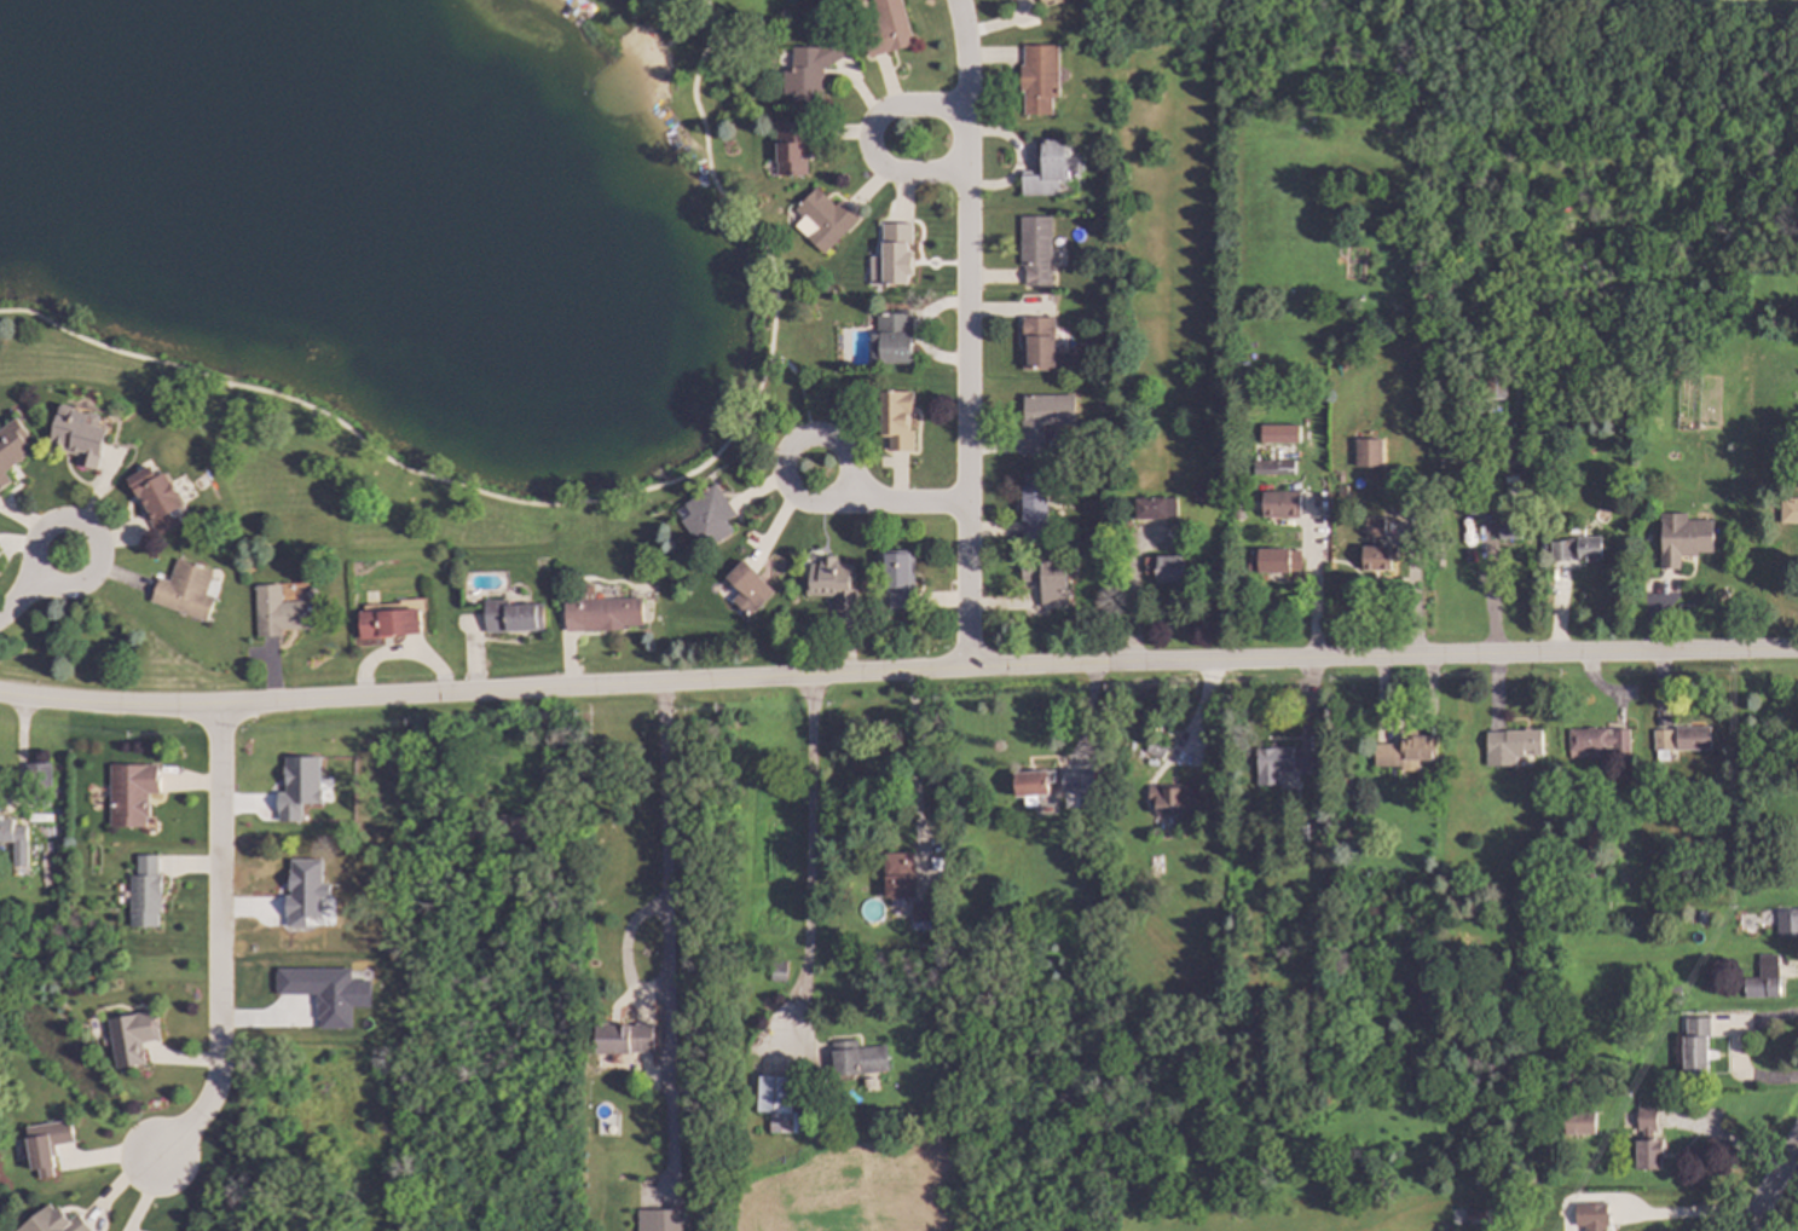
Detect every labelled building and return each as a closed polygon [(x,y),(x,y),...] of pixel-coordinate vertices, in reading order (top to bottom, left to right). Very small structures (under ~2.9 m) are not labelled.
[(912,45),(900,0),(856,0),(871,57),(912,45)] [(821,63),(839,62),(839,45),(788,45),(790,71),(781,71),(782,102),(821,102),(821,63)] [(1056,45),(1019,46),(1021,115),(1051,115),(1050,98),(1057,98),(1056,45)] [(804,174),(803,122),(774,122),(775,175),(804,174)] [(1019,171),(1019,196),(1057,196),(1057,180),(1065,180),(1065,175),(1076,175),(1076,154),(1068,154),(1068,139),(1036,139),(1035,172),(1019,171)] [(1050,216),(1019,216),(1019,287),(1050,287),(1050,216)] [(910,314),(875,313),(875,334),(871,334),(869,363),(910,364),(910,314)] [(1021,370),(1070,370),(1070,349),(1054,349),(1053,317),(1021,317),(1021,370)] [(1509,398),(1488,398),(1488,372),(1509,372),(1509,398)] [(910,392),(879,391),(878,451),(912,452),(912,430),(909,430),(910,392)] [(1073,395),(1022,395),(1022,411),(1017,411),(1018,455),(1041,455),(1041,426),(1074,424),(1073,395)] [(97,469),(106,428),(98,426),(102,415),(58,405),(48,447),(77,455),(75,464),(97,469)] [(10,482),(2,472),(31,451),(23,440),(28,437),(15,418),(0,429),(0,489),(10,482)] [(1352,439),(1378,440),(1378,467),(1351,467),(1352,439)] [(1467,446),(1467,456),(1457,456),(1457,445),(1467,446)] [(1297,474),(1255,474),(1255,461),(1297,460),(1297,474)] [(185,512),(166,472),(156,476),(151,466),(127,478),(156,537),(180,525),(175,515),(185,512)] [(1567,475),(1561,474),(1561,481),(1553,481),(1553,467),(1567,467),(1567,475)] [(1021,538),(1046,538),(1045,474),(1019,475),(1021,538)] [(724,521),(733,516),(716,485),(672,508),(698,553),(732,534),(724,521)] [(1349,485),(1349,497),(1340,497),(1340,485),(1349,485)] [(1490,489),(1490,503),(1481,503),(1482,487),(1490,489)] [(1303,516),(1266,518),(1266,491),(1302,491),(1303,516)] [(1179,518),(1138,519),(1138,498),(1179,497),(1179,518)] [(1783,497),(1797,497),(1797,522),(1783,522),(1783,497)] [(1490,519),(1480,519),(1480,508),(1490,508),(1490,519)] [(1690,520),(1716,520),(1717,550),(1700,550),(1700,555),(1683,555),(1683,568),(1664,568),(1664,513),(1690,512),(1690,520)] [(1388,537),(1383,537),(1383,547),(1400,547),(1400,559),(1393,559),(1393,570),(1366,570),(1366,547),(1375,547),(1375,537),(1370,538),(1369,518),(1388,518),(1388,537)] [(1525,538),(1502,539),(1501,520),(1524,519),(1525,538)] [(1603,560),(1580,560),(1580,556),(1572,556),(1573,560),(1554,561),(1554,541),(1572,541),(1573,543),(1580,543),(1580,537),(1603,536),(1603,560)] [(1293,550),(1305,550),(1305,571),(1293,571),(1293,572),(1262,572),(1262,571),(1251,571),(1251,559),(1261,557),(1261,549),(1293,548),(1293,550)] [(1256,573),(1256,549),(1247,550),(1247,574),(1256,573)] [(909,608),(910,551),(885,550),(884,608),(909,608)] [(1186,583),(1158,583),(1158,573),(1147,573),(1147,556),(1186,556),(1186,583)] [(831,596),(832,611),(852,611),(852,564),(836,564),(836,557),(802,559),(803,596),(831,596)] [(149,603),(207,620),(214,597),(206,595),(213,571),(174,559),(168,580),(157,578),(149,603)] [(773,591),(741,560),(722,579),(734,591),(728,599),(747,617),(773,591)] [(1039,607),(1064,607),(1064,561),(1019,562),(1019,582),(1037,580),(1039,607)] [(254,585),(255,637),(281,636),(281,630),(311,629),(310,601),(281,602),(279,584),(254,585)] [(563,599),(565,630),(642,629),(641,597),(563,599)] [(543,631),(542,605),(508,606),(508,600),(484,601),(484,632),(543,631)] [(381,646),(381,636),(426,634),(426,617),(424,617),(424,602),(357,605),(357,634),(352,634),(353,647),(381,646)] [(1532,727),(1532,729),(1544,729),(1544,755),(1536,755),(1534,751),(1526,751),(1526,756),(1510,757),(1510,762),(1496,762),(1496,744),(1509,744),(1509,730),(1528,729),(1528,727),(1532,727)] [(1713,749),(1671,750),(1671,761),(1659,761),(1659,750),(1657,750),(1657,730),(1680,729),(1680,727),(1712,727),(1713,749)] [(1421,734),(1439,734),(1439,758),(1406,758),(1406,765),(1377,765),(1377,742),(1404,742),(1404,728),(1421,728),(1421,734)] [(1617,729),(1632,729),(1632,751),(1615,751),(1615,749),(1601,749),(1602,758),(1572,758),(1572,729),(1617,728),(1617,729)] [(1172,745),(1164,759),(1146,750),(1154,736),(1172,745)] [(1296,756),(1320,755),(1320,774),(1303,774),(1303,767),(1296,768),(1296,770),(1283,770),(1283,785),(1261,785),(1260,749),(1296,747),(1296,756)] [(301,821),(301,804),(320,804),(319,757),(283,757),(284,792),(277,792),(277,822),(301,821)] [(1770,765),(1762,767),(1761,759),(1769,758),(1770,765)] [(157,764),(108,765),(109,828),(148,827),(146,793),(158,793),(157,764)] [(1013,773),(1014,797),(1023,797),(1023,807),(1035,805),(1035,796),(1047,796),(1046,782),(1053,782),(1053,771),(1013,773)] [(1094,793),(1079,793),(1080,773),(1093,773),(1094,793)] [(1206,811),(1154,813),(1154,786),(1204,785),(1206,811)] [(1332,823),(1319,825),(1318,814),(1331,813),(1332,823)] [(25,826),(12,826),(12,819),(0,819),(0,843),(11,843),(11,866),(25,866),(25,826)] [(1712,832),(1704,832),(1702,822),(1711,821),(1712,832)] [(1311,842),(1299,842),(1299,825),(1311,825),(1311,842)] [(1603,844),(1588,844),(1589,834),(1603,834),(1603,844)] [(1332,849),(1316,849),(1316,839),(1332,839),(1332,849)] [(913,853),(881,854),(883,898),(914,897),(913,853)] [(128,875),(129,927),(160,927),(158,855),(135,855),(135,875),(128,875)] [(322,860),(288,860),(288,927),(306,927),(306,917),(322,917),(322,898),(329,898),(329,884),(322,884),(322,860)] [(1455,894),(1445,895),(1444,886),(1453,885),(1455,894)] [(1596,895),(1586,895),(1586,886),(1596,886),(1596,895)] [(909,902),(910,930),(929,929),(929,902),(909,902)] [(1739,915),(1728,915),(1728,907),(1739,907),(1739,915)] [(1781,909),(1797,909),(1797,936),(1781,937),(1781,909)] [(1782,995),(1747,996),(1746,978),(1762,977),(1761,954),(1781,954),(1782,995)] [(351,1028),(351,1007),(370,1007),(369,979),(351,979),(351,967),(276,969),(276,995),(317,994),(317,1029),(351,1028)] [(1683,999),(1669,999),(1669,987),(1683,987),(1683,999)] [(115,1069),(145,1065),(141,1042),(158,1040),(155,1011),(108,1018),(115,1069)] [(1713,1036),(1709,1036),(1709,1073),(1686,1074),(1684,1034),(1688,1033),(1688,1017),(1712,1017),(1713,1036)] [(652,1025),(594,1024),(594,1052),(651,1053),(652,1025)] [(1544,1030),(1539,1038),(1533,1034),(1538,1027),(1544,1030)] [(1680,1063),(1681,1037),(1672,1036),(1672,1063),(1680,1063)] [(888,1073),(884,1045),(856,1048),(855,1040),(829,1042),(833,1079),(888,1073)] [(796,1133),(797,1114),(791,1112),(792,1077),(757,1077),(756,1112),(768,1112),(767,1132),(796,1133)] [(1660,1109),(1659,1128),(1654,1128),(1654,1137),(1665,1137),(1664,1168),(1640,1168),(1641,1139),(1643,1140),(1643,1128),(1638,1128),(1640,1109),(1660,1109)] [(1597,1110),(1597,1133),(1566,1133),(1567,1110),(1597,1110)] [(30,1171),(37,1171),(39,1179),(54,1178),(51,1146),(73,1144),(70,1121),(25,1127),(30,1171)] [(1363,1166),(1353,1166),(1353,1154),(1361,1154),(1363,1166)] [(1374,1168),(1365,1168),(1364,1155),(1372,1154),(1374,1168)] [(1343,1167),(1334,1168),(1334,1155),(1342,1155),(1343,1167)] [(76,1214),(65,1223),(52,1202),(13,1230),(14,1230),(89,1230),(76,1214)] [(1491,1218),(1479,1218),(1478,1206),(1491,1206),(1491,1218)] [(681,1210),(636,1209),(636,1230),(680,1230),(681,1210)] [(1608,1225),(1609,1230),(1586,1230),(1586,1210),(1612,1209),(1612,1225),(1608,1225)]
